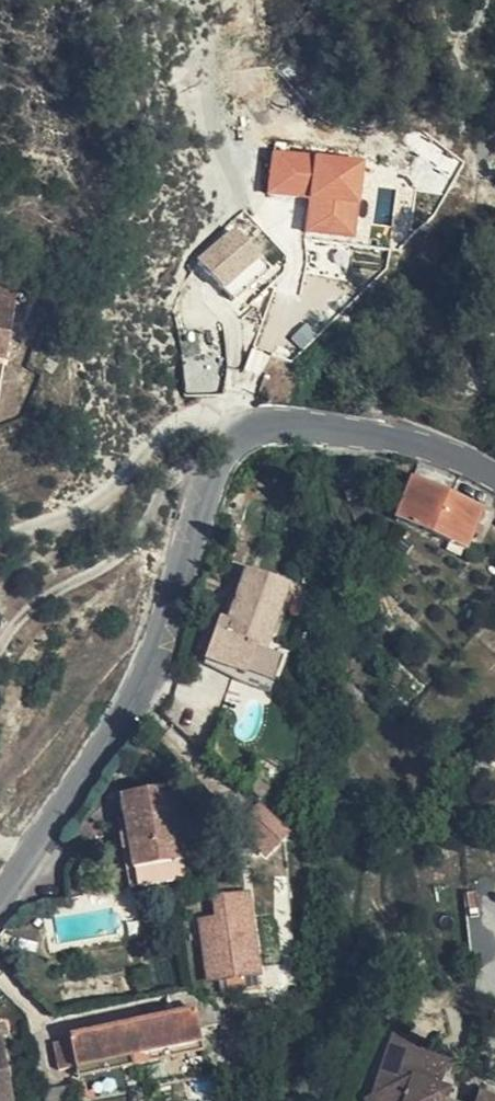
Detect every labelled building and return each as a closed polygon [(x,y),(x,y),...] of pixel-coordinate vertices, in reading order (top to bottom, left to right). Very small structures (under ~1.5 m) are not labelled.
[(305,234),(359,236),(363,154),(270,149),(267,194),(307,196),(305,234)] [(245,241),(210,272),(238,301),(272,272),(245,241)] [(482,511),(413,481),(397,520),(466,550),(482,511)] [(289,588),(248,573),(229,622),(223,620),(208,660),(247,675),(256,648),(266,652),(289,588)] [(283,670),(269,664),(261,689),(275,693),(283,670)] [(171,792),(123,798),(136,886),(186,879),(171,792)] [(236,829),(265,858),(291,831),(262,803),(236,829)] [(222,907),(225,922),(248,918),(246,903),(222,907)] [(248,918),(225,922),(204,924),(212,983),(223,982),(224,994),(258,990),(248,918)] [(195,1012),(133,1026),(143,1064),(172,1058),(170,1047),(201,1041),(195,1012)] [(143,1064),(133,1026),(72,1038),(73,1043),(54,1046),(59,1070),(79,1066),(122,1056),(124,1068),(143,1064)] [(443,1088),(451,1061),(416,1050),(418,1041),(393,1034),(373,1098),(369,1100),(451,1100),(448,1100),(440,1098),(443,1088)] [(204,1051),(201,1041),(170,1047),(172,1058),(204,1051)] [(0,1042),(0,1100),(12,1100),(0,1042)] [(122,1056),(79,1066),(81,1077),(124,1068),(122,1056)] [(451,1090),(443,1088),(440,1098),(448,1100),(451,1090)]
